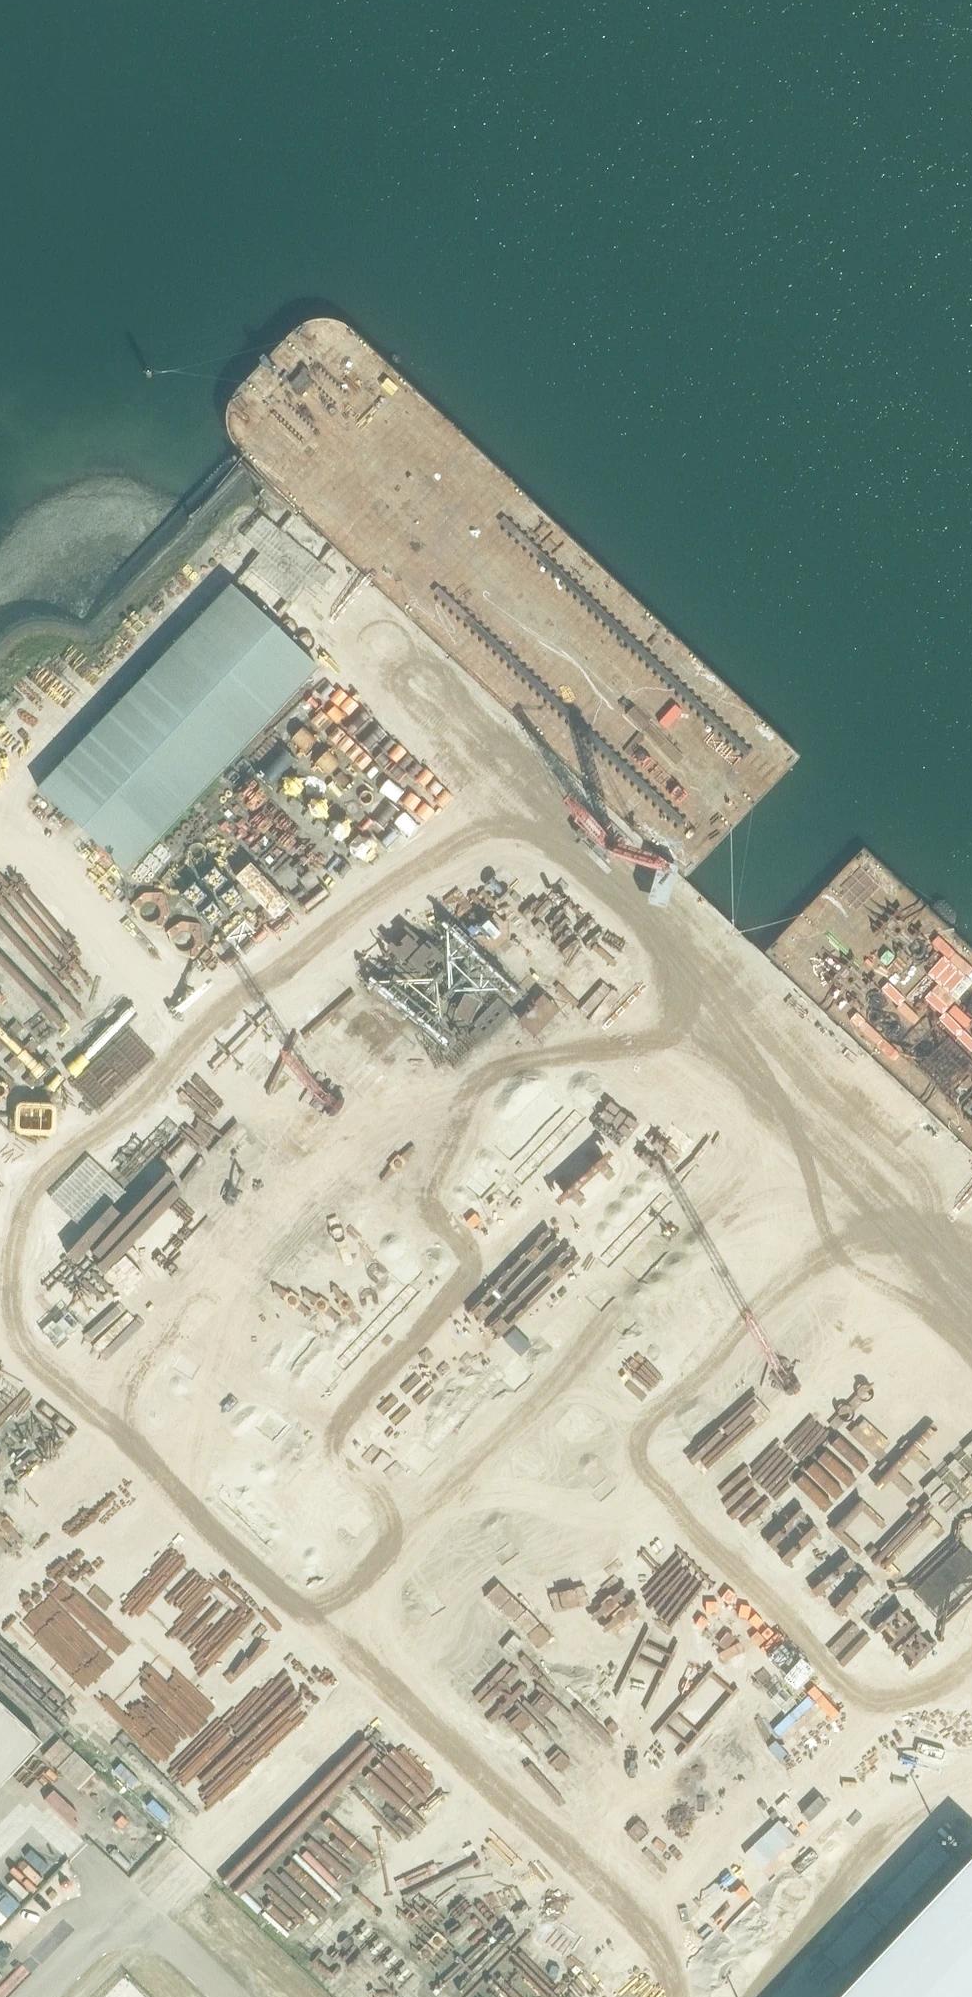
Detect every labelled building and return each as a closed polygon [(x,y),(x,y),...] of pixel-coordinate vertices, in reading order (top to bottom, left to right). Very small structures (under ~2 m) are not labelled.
[(126,872),(318,669),(231,586),(39,789),(126,872)] [(244,801),(229,811),(237,824),(252,814),(244,801)] [(320,809),(309,819),(335,846),(346,836),(320,809)] [(272,830),(261,842),(283,864),(308,838),(293,823),(280,838),(272,830)] [(572,888),(566,896),(586,910),(592,902),(572,888)] [(13,942),(0,929),(0,956),(13,942)] [(615,985),(626,999),(638,989),(626,976),(615,985)] [(685,1146),(656,1173),(664,1182),(654,1191),(670,1209),(687,1193),(680,1186),(703,1166),(685,1146)] [(703,1180),(713,1193),(723,1186),(713,1173),(703,1180)] [(527,1269),(542,1278),(556,1256),(541,1247),(527,1269)] [(403,1304),(393,1298),(370,1335),(387,1346),(416,1301),(408,1297),(403,1304)] [(793,1322),(777,1333),(796,1359),(812,1347),(793,1322)] [(473,1363),(488,1343),(476,1334),(461,1354),(473,1363)] [(473,1390),(492,1402),(500,1390),(481,1378),(473,1390)] [(740,1402),(729,1421),(744,1429),(754,1410),(740,1402)] [(280,1413),(263,1441),(248,1431),(243,1439),(253,1445),(247,1456),(262,1465),(271,1450),(270,1449),(289,1418),(280,1413)] [(903,1453),(914,1443),(902,1432),(892,1443),(903,1453)] [(829,1522),(846,1506),(835,1494),(818,1509),(829,1522)] [(778,1544),(769,1554),(782,1564),(790,1553),(778,1544)] [(902,1606),(908,1618),(922,1611),(916,1599),(902,1606)] [(575,1625),(585,1613),(572,1603),(562,1615),(575,1625)] [(697,1619),(709,1632),(723,1619),(711,1606),(697,1619)] [(207,1661),(196,1662),(199,1683),(210,1681),(207,1661)] [(643,1671),(632,1682),(644,1693),(655,1682),(643,1671)] [(777,1715),(788,1708),(780,1695),(769,1701),(777,1715)] [(202,1716),(228,1714),(226,1696),(201,1698),(202,1716)] [(42,1744),(0,1703),(0,1788),(42,1744)] [(118,1761),(107,1773),(131,1796),(142,1784),(118,1761)] [(335,1775),(353,1778),(355,1765),(337,1762),(335,1775)] [(199,1793),(211,1779),(200,1770),(188,1783),(199,1793)] [(323,1830),(325,1810),(312,1809),(311,1829),(323,1830)] [(326,1831),(345,1831),(345,1810),(326,1810),(326,1831)] [(346,1813),(346,1832),(358,1832),(358,1812),(346,1813)] [(139,1838),(120,1855),(127,1862),(145,1846),(139,1838)] [(931,1844),(887,1888),(901,1902),(945,1858),(931,1844)] [(0,1867),(0,1901),(26,1874),(9,1857),(0,1867)] [(841,1996),(971,1996),(971,1859),(841,1996)] [(863,1907),(876,1917),(884,1907),(871,1896),(863,1907)] [(827,1937),(844,1953),(866,1930),(849,1914),(827,1937)] [(795,1989),(806,1978),(789,1961),(778,1972),(795,1989)] [(812,1996),(821,1996),(840,1977),(827,1964),(804,1989),(812,1996)] [(590,1975),(591,1985),(614,1983),(613,1973),(590,1975)]
